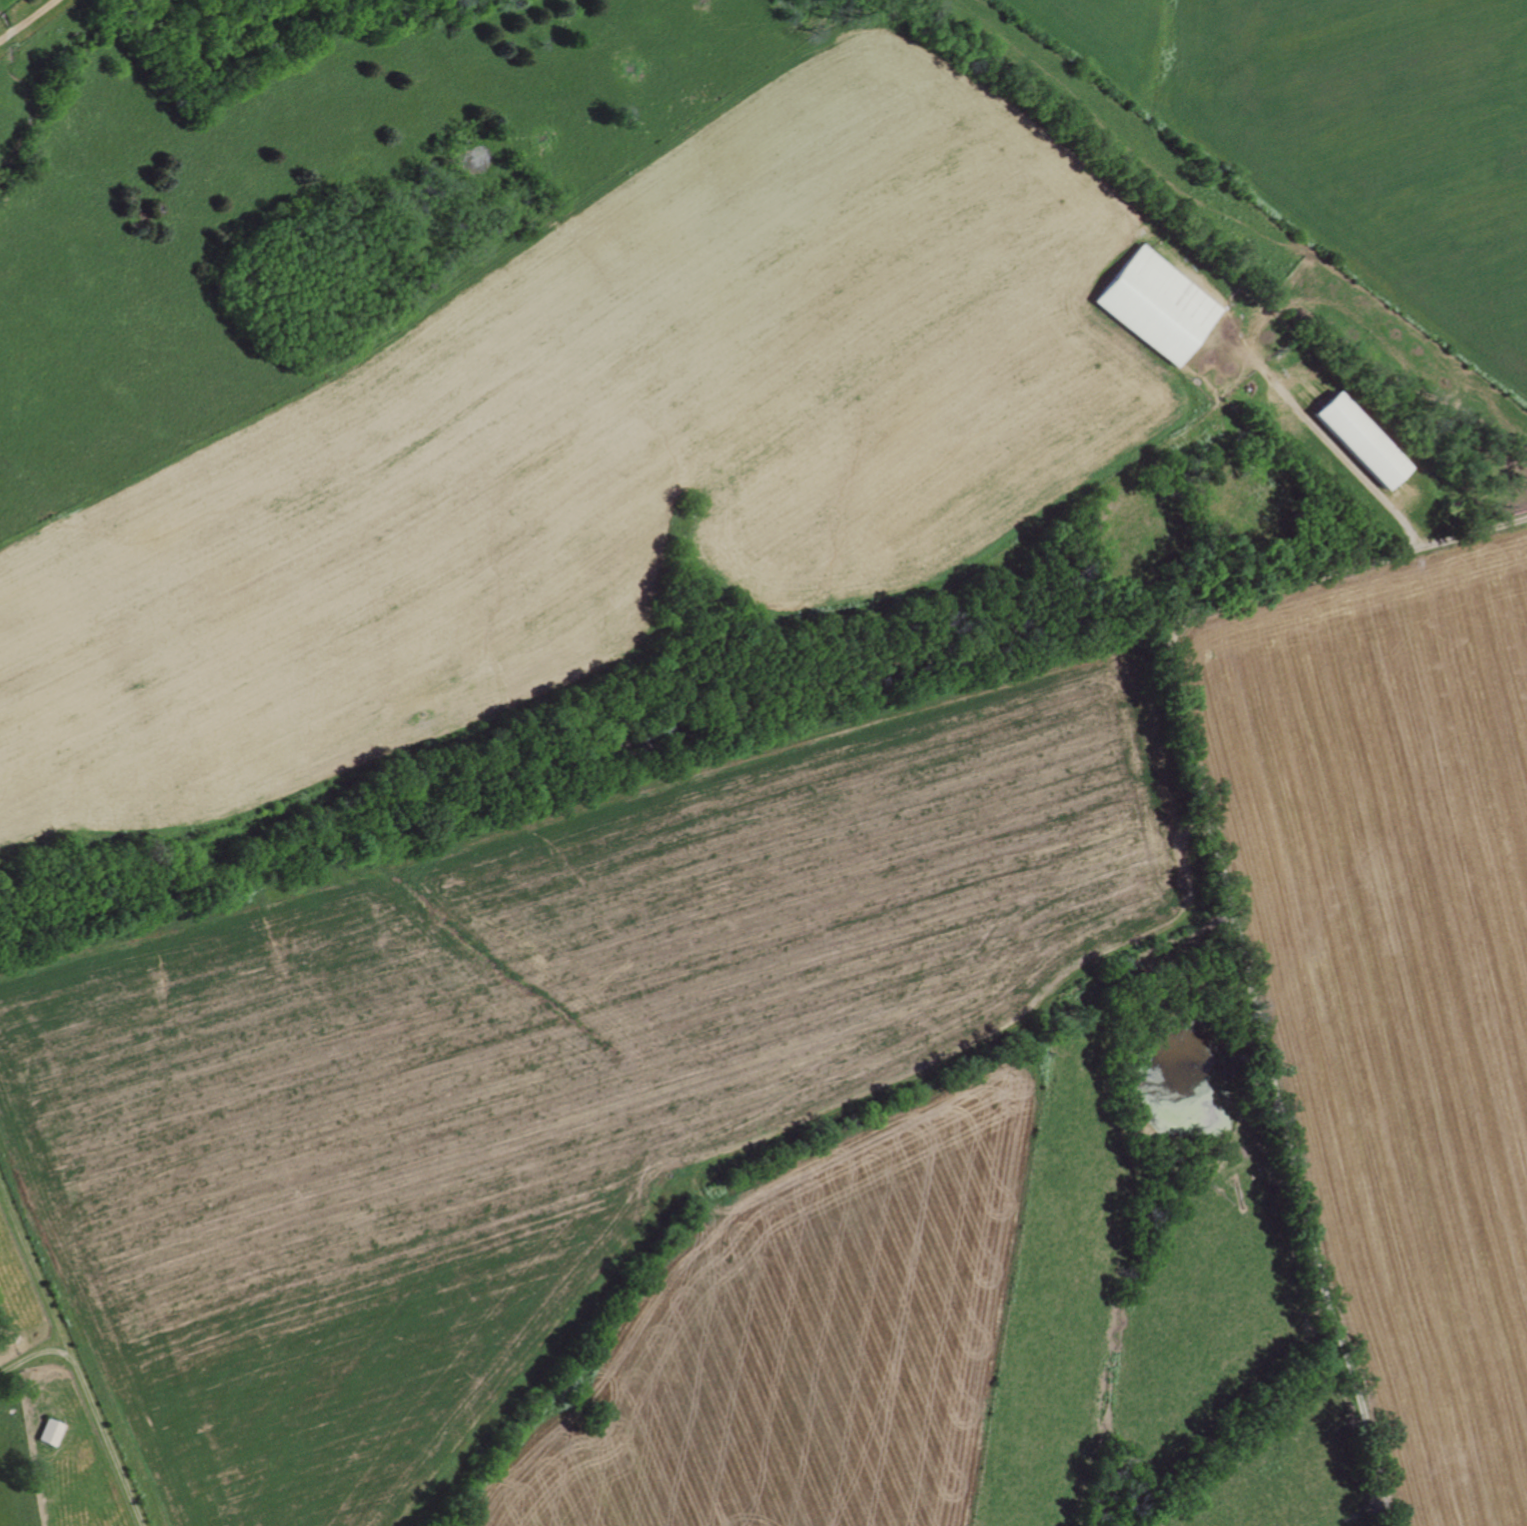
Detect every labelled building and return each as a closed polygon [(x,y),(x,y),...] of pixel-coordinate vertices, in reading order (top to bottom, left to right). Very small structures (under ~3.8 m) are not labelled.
[(64,1424),(46,1419),(39,1441),(57,1447),(64,1424)]
